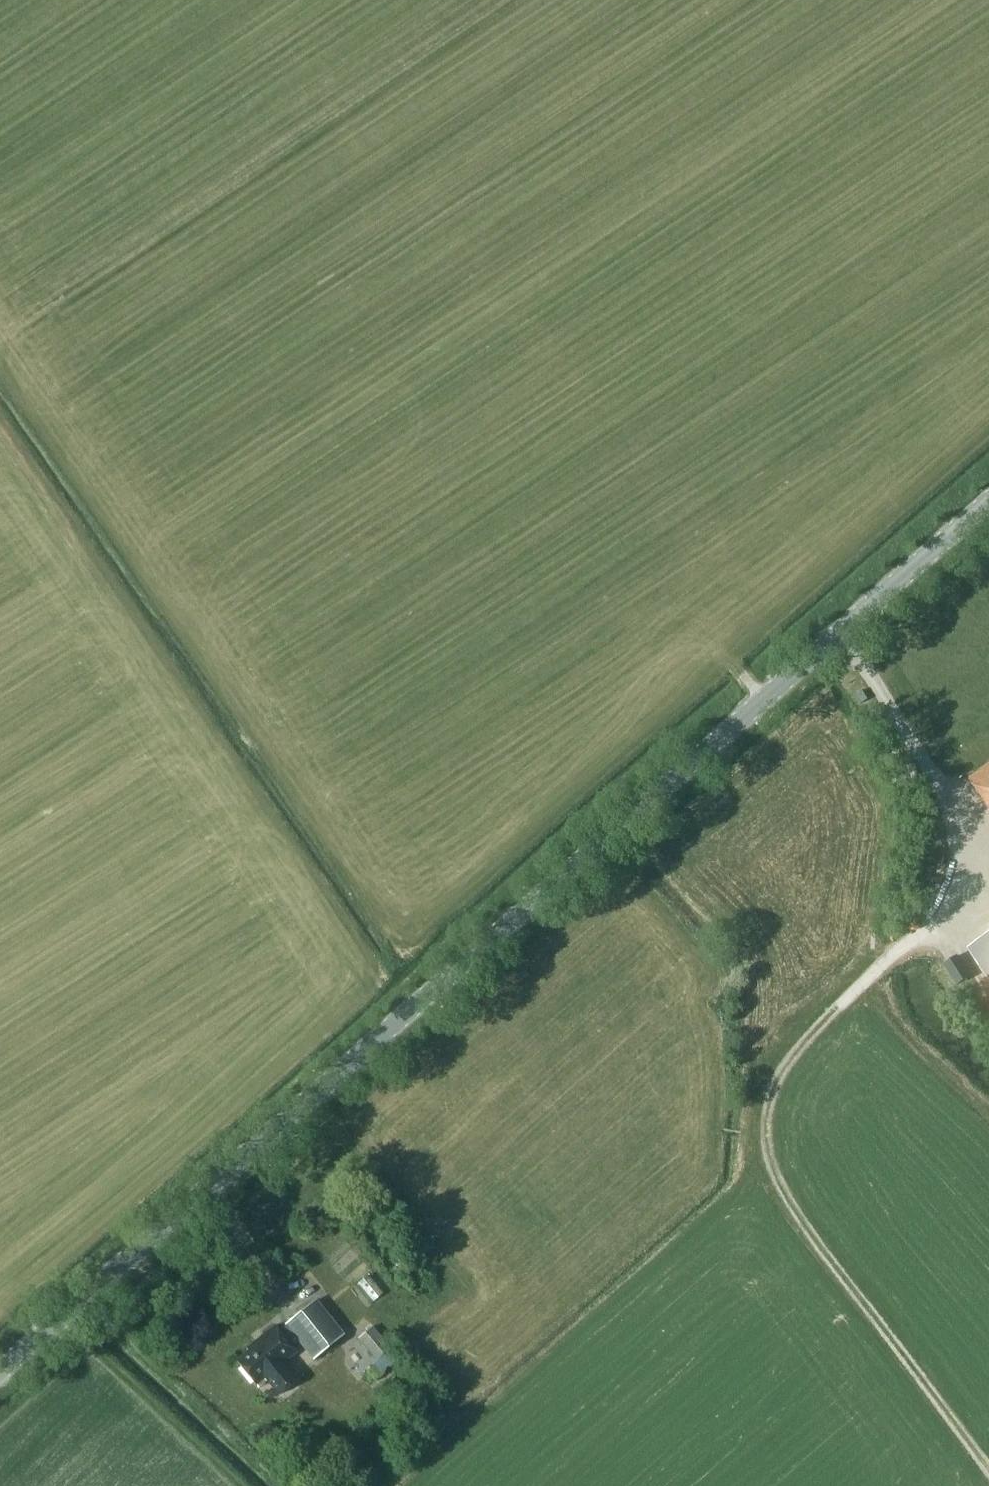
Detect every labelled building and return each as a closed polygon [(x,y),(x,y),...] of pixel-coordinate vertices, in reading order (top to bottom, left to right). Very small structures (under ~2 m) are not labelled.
[(970,778),(988,806),(988,764),(970,778)] [(969,946),(988,978),(988,933),(969,946)] [(958,985),(972,975),(958,956),(944,965),(958,985)] [(299,1341),(313,1360),(344,1335),(316,1301),(286,1325),(288,1328),(281,1333),(275,1326),(247,1349),(248,1351),(236,1361),(256,1386),(265,1378),(279,1395),(295,1382),(282,1365),(297,1352),(292,1347),(299,1341)] [(391,1348),(373,1327),(357,1340),(376,1361),(391,1348)]
